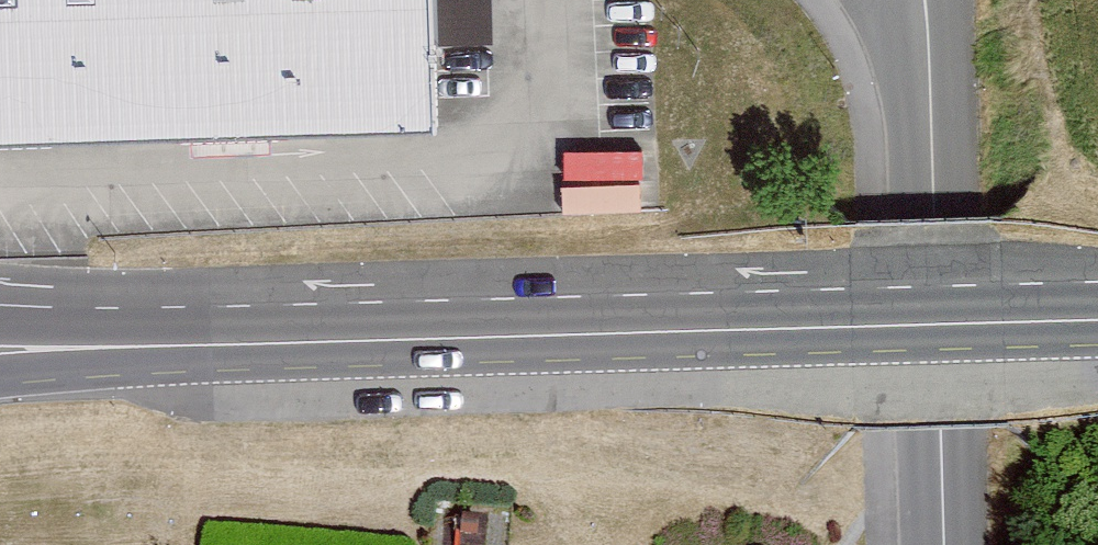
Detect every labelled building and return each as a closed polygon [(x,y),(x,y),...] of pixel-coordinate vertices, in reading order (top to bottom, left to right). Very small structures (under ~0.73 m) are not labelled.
[(419,139),(415,0),(0,0),(0,149),(419,139)] [(563,149),(564,205),(648,204),(647,148),(563,149)]
